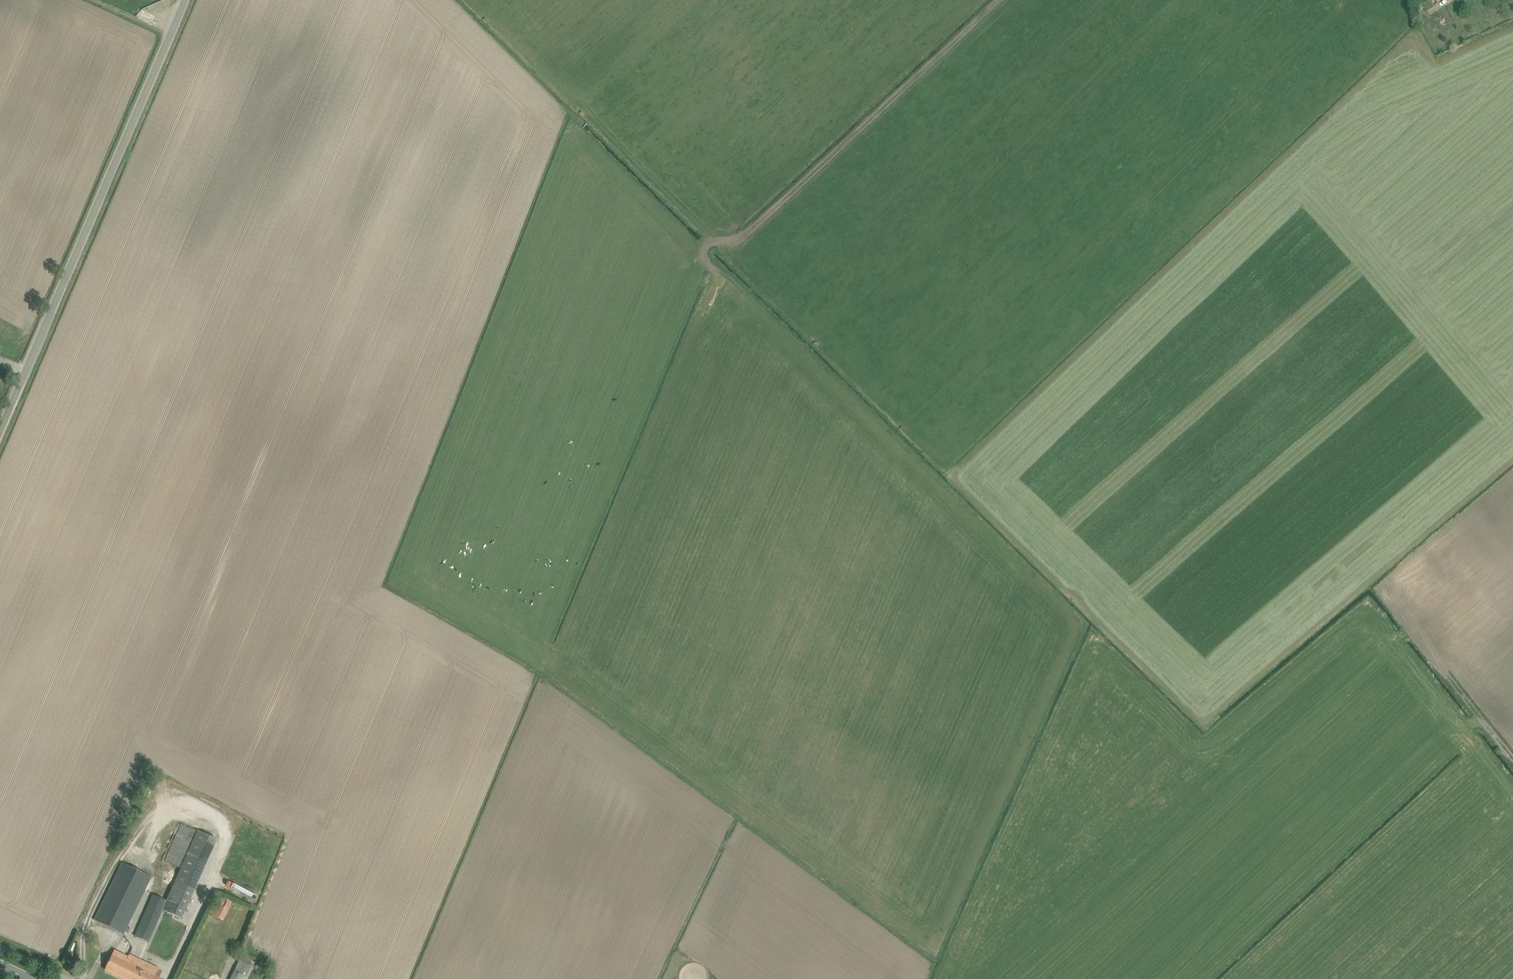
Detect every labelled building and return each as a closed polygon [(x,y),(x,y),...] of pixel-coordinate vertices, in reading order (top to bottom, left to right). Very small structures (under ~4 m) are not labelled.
[(180,868),(177,875),(166,900),(153,895),(135,936),(149,943),(163,910),(181,919),(216,839),(181,824),(164,861),(180,868)] [(101,910),(96,920),(97,920),(105,924),(124,934),(129,925),(153,878),(125,863),(101,910)] [(210,915),(223,921),(233,902),(220,896),(210,915)] [(125,978),(130,978),(139,960),(128,955),(128,957),(115,950),(106,970),(125,978)] [(242,957),(231,978),(243,978),(244,976),(247,977),(253,962),(242,957)] [(130,978),(158,978),(159,977),(155,975),(158,970),(139,960),(130,978)]
